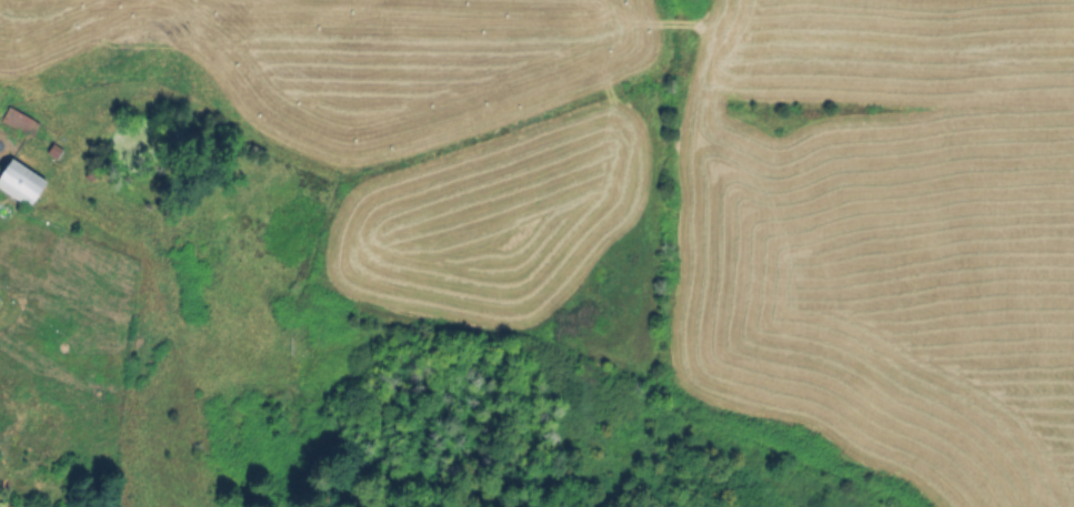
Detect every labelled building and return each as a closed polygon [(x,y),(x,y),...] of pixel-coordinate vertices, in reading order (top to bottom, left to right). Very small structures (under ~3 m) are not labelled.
[(37,120),(33,130),(6,118),(10,108),(37,120)] [(64,150),(59,159),(49,153),(54,144),(64,150)] [(29,205),(0,187),(0,177),(12,158),(47,179),(29,205)]
